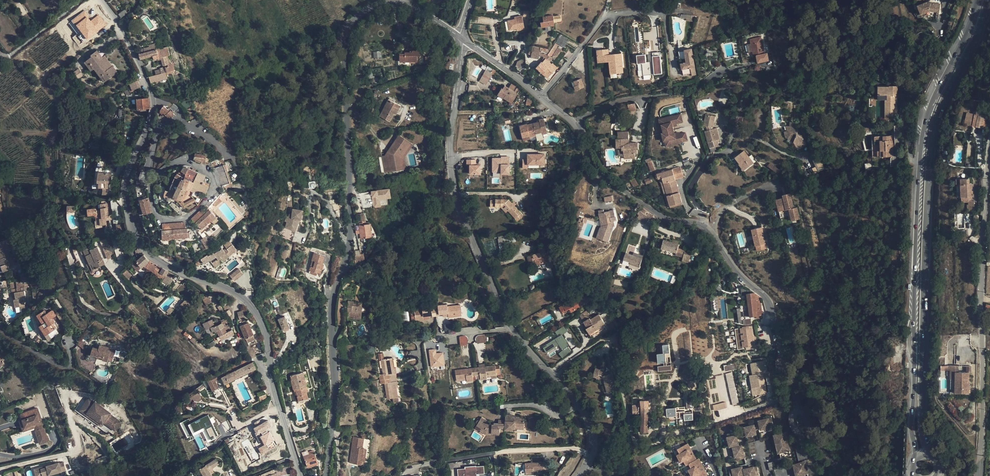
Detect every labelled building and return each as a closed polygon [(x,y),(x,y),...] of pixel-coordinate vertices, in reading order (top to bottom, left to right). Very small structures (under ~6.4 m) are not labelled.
[(91,0),(83,7),(88,13),(91,16),(94,13),(91,9),(96,6),(91,0)] [(921,5),(922,8),(919,9),(921,14),(930,11),(937,12),(937,14),(936,14),(936,17),(938,17),(939,14),(939,12),(940,4),(940,0),(930,0),(930,1),(930,3),(927,4),(926,2),(921,5)] [(86,40),(107,25),(99,14),(91,20),(85,10),(72,19),(86,40)] [(508,20),(510,29),(517,28),(517,30),(525,28),(523,15),(514,16),(515,18),(508,20)] [(550,25),(554,25),(554,21),(553,17),(553,15),(543,16),(543,21),(541,22),(541,27),(546,26),(550,25)] [(155,16),(151,19),(155,25),(159,22),(155,16)] [(566,41),(568,39),(561,34),(556,43),(564,48),(568,41),(566,41)] [(765,53),(761,37),(750,39),(751,43),(753,51),(754,56),(765,53)] [(551,64),(549,62),(553,58),(553,56),(556,58),(557,56),(562,50),(558,47),(558,48),(556,47),(554,45),(551,49),(550,49),(542,48),(542,51),(541,51),(544,53),(542,56),(544,58),(545,59),(542,62),(541,62),(537,66),(541,70),(546,75),(549,77),(556,69),(556,68),(551,64)] [(168,46),(163,48),(162,47),(157,49),(151,50),(150,47),(149,47),(141,48),(142,50),(138,51),(139,54),(140,59),(153,56),(154,59),(158,58),(159,58),(159,60),(162,59),(163,65),(165,65),(168,64),(170,63),(168,55),(170,54),(168,46)] [(539,51),(540,47),(533,46),(532,51),(531,54),(531,58),(539,59),(539,55),(540,53),(540,51),(539,51)] [(609,55),(608,49),(597,51),(598,63),(609,62),(609,55)] [(687,50),(685,50),(687,62),(681,64),(682,69),(684,75),(692,73),(692,76),(696,75),(695,67),(692,49),(687,50)] [(421,50),(412,50),(412,51),(412,52),(410,52),(405,52),(405,54),(400,54),(400,61),(405,61),(417,61),(417,55),(419,56),(421,55),(421,50)] [(97,51),(91,55),(90,54),(83,60),(85,62),(91,71),(94,68),(101,76),(103,75),(106,80),(117,72),(112,66),(110,68),(102,57),(97,51)] [(659,55),(659,52),(653,53),(653,56),(652,56),(653,61),(645,62),(645,54),(636,55),(637,64),(641,63),(643,75),(662,73),(660,55),(659,55)] [(609,62),(611,74),(623,73),(621,54),(609,55),(609,62)] [(105,56),(102,57),(110,68),(112,66),(105,56)] [(169,66),(165,67),(162,68),(162,69),(160,69),(155,71),(156,75),(161,73),(165,72),(172,70),(171,65),(169,66)] [(84,75),(79,68),(74,72),(78,78),(84,75)] [(491,73),(485,70),(480,80),(487,84),(492,74),(491,73)] [(149,76),(151,82),(155,81),(159,80),(168,78),(166,75),(165,72),(161,73),(156,75),(149,76)] [(584,87),(581,78),(574,81),(575,86),(574,86),(575,90),(584,87)] [(138,80),(129,84),(131,86),(132,89),(129,90),(130,93),(133,92),(132,90),(141,86),(138,80)] [(509,88),(505,86),(503,89),(502,88),(498,94),(503,98),(512,103),(517,94),(509,89),(509,88)] [(889,86),(879,86),(879,94),(877,94),(877,100),(886,100),(886,102),(885,103),(886,106),(885,108),(886,111),(885,113),(886,116),(888,116),(892,116),(892,117),(895,117),(897,117),(897,109),(896,109),(897,99),(895,99),(895,96),(897,96),(896,92),(897,92),(898,92),(898,86),(889,86)] [(149,97),(137,99),(138,109),(150,108),(149,97)] [(393,106),(395,103),(388,99),(386,104),(389,105),(387,108),(385,106),(380,116),(390,121),(394,113),(396,115),(399,109),(393,106)] [(170,111),(164,106),(160,110),(161,111),(163,113),(166,115),(164,116),(168,120),(170,119),(174,114),(173,113),(172,111),(171,110),(170,111)] [(985,129),(988,116),(987,116),(988,111),(977,109),(976,114),(978,115),(976,127),(985,129)] [(966,125),(971,126),(973,114),(967,112),(965,120),(967,120),(966,125)] [(683,122),(681,114),(663,118),(664,124),(662,125),(664,133),(674,130),(673,126),(677,125),(677,123),(683,122)] [(715,117),(706,114),(704,123),(706,124),(706,126),(707,131),(706,131),(709,142),(710,148),(711,147),(714,146),(714,145),(719,144),(718,142),(720,139),(719,140),(716,128),(713,129),(712,129),(710,130),(710,127),(711,124),(713,125),(715,117)] [(539,122),(533,123),(535,134),(542,132),(542,134),(543,134),(547,133),(544,118),(539,120),(539,122)] [(527,124),(519,126),(522,137),(529,136),(529,137),(530,137),(536,136),(535,134),(533,123),(527,125),(527,124)] [(798,150),(807,145),(803,138),(801,137),(800,135),(800,133),(797,126),(786,126),(787,131),(786,131),(786,133),(785,134),(785,137),(788,139),(789,138),(794,141),(794,142),(798,150)] [(688,141),(686,133),(679,134),(679,133),(675,134),(674,130),(664,133),(662,133),(665,147),(688,141)] [(618,132),(618,136),(618,138),(616,138),(617,148),(618,148),(622,148),(622,150),(624,150),(624,156),(624,158),(635,158),(635,154),(637,154),(637,150),(638,150),(638,145),(638,143),(633,143),(629,143),(629,132),(618,132)] [(890,136),(872,136),(872,150),(873,157),(893,156),(893,145),(890,145),(890,141),(890,136)] [(401,137),(397,143),(395,146),(393,145),(389,151),(394,154),(396,151),(401,154),(403,151),(407,144),(403,141),(404,140),(401,137)] [(744,151),(735,157),(741,165),(741,164),(745,169),(753,164),(744,151)] [(204,154),(196,152),(194,159),(196,159),(195,161),(201,162),(206,163),(206,161),(207,161),(207,157),(206,157),(207,155),(204,154)] [(546,165),(546,153),(528,154),(528,159),(523,159),(523,169),(528,169),(528,165),(546,165)] [(501,158),(491,158),(491,173),(500,173),(500,174),(510,174),(510,156),(501,156),(501,158)] [(231,182),(225,164),(224,162),(222,162),(222,160),(221,159),(219,160),(222,165),(215,167),(224,190),(230,187),(229,186),(232,185),(231,182)] [(469,166),(470,175),(481,175),(481,165),(476,165),(476,160),(466,160),(466,166),(469,166)] [(184,166),(181,170),(177,173),(176,174),(175,176),(170,187),(169,191),(167,196),(174,196),(179,198),(181,199),(185,191),(186,188),(190,190),(190,189),(193,191),(199,194),(200,190),(206,193),(209,186),(208,185),(209,183),(205,181),(203,181),(206,176),(198,172),(195,171),(192,169),(189,167),(186,166),(184,166)] [(680,167),(657,174),(658,178),(658,179),(662,178),(664,182),(670,206),(682,202),(677,184),(675,184),(675,182),(676,182),(675,179),(684,177),(680,167)] [(109,173),(99,172),(98,182),(99,182),(99,187),(105,188),(108,188),(109,182),(110,183),(111,173),(109,173)] [(635,178),(630,181),(631,181),(634,186),(634,187),(639,185),(637,181),(635,178)] [(961,197),(974,197),(973,184),(969,184),(969,179),(961,179),(961,185),(961,197)] [(668,207),(670,206),(664,182),(661,183),(668,207)] [(391,198),(389,189),(370,193),(374,210),(381,209),(379,201),(391,198)] [(206,193),(200,190),(199,194),(193,191),(192,196),(193,197),(194,197),(196,200),(197,204),(198,204),(206,193)] [(241,213),(223,192),(218,197),(222,201),(221,201),(223,204),(225,202),(237,216),(241,213)] [(794,208),(791,194),(783,195),(784,198),(787,210),(790,209),(792,221),(800,219),(797,208),(794,208)] [(196,200),(194,197),(184,203),(184,207),(196,200)] [(222,201),(218,197),(213,203),(216,206),(221,201),(222,201)] [(974,197),(961,197),(962,202),(968,202),(968,211),(974,210),(974,197)] [(147,198),(140,200),(142,207),(142,209),(143,214),(150,212),(152,211),(151,207),(149,198),(147,198)] [(787,210),(784,198),(777,200),(779,212),(787,210)] [(495,200),(490,200),(490,207),(500,208),(501,207),(506,212),(508,210),(515,218),(514,219),(517,222),(523,217),(520,214),(521,213),(514,206),(512,203),(509,200),(508,200),(504,199),(504,200),(501,200),(501,199),(495,199),(495,200)] [(102,204),(101,204),(101,210),(98,211),(95,208),(87,209),(88,215),(94,215),(96,217),(96,221),(100,220),(101,225),(102,225),(107,224),(106,220),(106,218),(109,218),(113,217),(111,203),(107,203),(102,204)] [(653,215),(643,208),(639,212),(650,220),(653,215)] [(205,212),(203,209),(192,219),(194,222),(205,212)] [(287,222),(286,227),(286,228),(283,238),(292,242),(296,231),(298,232),(301,222),(299,221),(299,219),(301,219),(302,210),(293,209),(292,213),(290,214),(289,217),(287,222)] [(209,210),(196,223),(202,229),(211,221),(212,221),(216,217),(209,210)] [(614,210),(604,212),(604,210),(599,211),(599,213),(600,216),(602,215),(604,225),(602,228),(599,238),(608,242),(611,231),(610,231),(611,227),(613,226),(615,226),(614,221),(616,221),(614,210)] [(359,225),(366,224),(364,213),(356,214),(358,223),(359,223),(359,225)] [(366,224),(359,225),(359,223),(358,223),(355,223),(355,229),(356,230),(360,230),(360,233),(361,238),(366,237),(372,236),(370,223),(366,224)] [(123,225),(116,225),(116,233),(124,231),(123,225)] [(752,229),(756,246),(766,244),(762,227),(752,229)] [(187,229),(162,230),(162,239),(173,238),(175,238),(177,238),(188,238),(190,237),(189,232),(187,232),(187,229)] [(507,248),(505,236),(497,237),(500,249),(507,248)] [(205,237),(201,239),(204,245),(206,247),(206,248),(215,243),(212,238),(208,241),(205,237)] [(105,238),(100,241),(108,259),(113,257),(105,238)] [(0,242),(0,257),(1,259),(0,259),(0,269),(1,272),(19,266),(17,262),(15,263),(13,255),(11,255),(7,243),(10,242),(9,239),(0,242)] [(672,242),(664,240),(661,248),(667,250),(677,252),(676,255),(683,257),(685,250),(678,248),(680,242),(673,240),(672,242)] [(237,250),(229,241),(224,246),(227,249),(224,251),(220,246),(212,252),(213,253),(210,255),(209,254),(201,259),(201,260),(195,263),(197,266),(203,262),(204,264),(210,260),(211,260),(216,257),(217,259),(218,260),(219,260),(221,259),(222,258),(220,257),(225,253),(226,253),(229,256),(237,250)] [(533,254),(527,256),(529,263),(535,262),(536,265),(550,261),(548,253),(552,251),(550,244),(546,245),(546,247),(539,249),(540,253),(533,254)] [(628,245),(626,253),(633,254),(635,247),(628,245)] [(698,249),(694,245),(690,249),(694,254),(698,249)] [(80,249),(74,252),(77,260),(84,258),(89,271),(94,269),(105,264),(103,259),(100,260),(98,254),(100,253),(97,247),(90,250),(89,247),(83,250),(81,251),(80,249)] [(244,252),(242,249),(236,253),(243,259),(245,256),(244,252)] [(361,250),(355,251),(355,263),(360,261),(362,260),(364,259),(364,258),(364,253),(361,254),(361,250)] [(221,259),(223,261),(229,256),(226,253),(225,253),(220,257),(222,258),(221,259)] [(323,255),(314,253),(312,261),(310,270),(317,273),(321,273),(322,269),(323,264),(324,264),(322,264),(324,260),(322,259),(323,255)] [(643,256),(638,254),(637,256),(633,255),(626,253),(624,259),(631,262),(630,264),(640,267),(643,258),(643,256)] [(136,261),(132,265),(138,271),(142,267),(143,266),(144,266),(146,267),(145,268),(152,272),(152,273),(160,278),(161,279),(162,279),(162,280),(162,281),(170,285),(173,280),(166,276),(169,271),(163,268),(160,272),(155,269),(157,265),(149,261),(149,260),(144,255),(136,261)] [(215,267),(221,263),(219,260),(218,260),(217,259),(212,263),(215,267)] [(229,275),(233,281),(243,275),(239,268),(229,275)] [(128,269),(123,273),(128,279),(133,275),(128,269)] [(362,271),(361,271),(361,272),(360,272),(359,274),(357,273),(353,272),(348,278),(356,278),(355,281),(363,281),(363,280),(365,281),(366,280),(366,279),(365,278),(364,278),(363,278),(363,276),(364,276),(365,276),(366,276),(367,276),(367,275),(366,274),(363,274),(363,272),(362,272),(362,271)] [(143,273),(137,279),(142,285),(149,279),(143,273)] [(17,288),(11,290),(12,290),(14,289),(16,297),(17,297),(18,299),(16,299),(14,299),(16,307),(20,306),(21,306),(22,310),(21,310),(21,311),(22,311),(25,311),(26,311),(25,306),(24,305),(26,304),(25,298),(24,291),(29,291),(28,284),(21,283),(21,282),(16,282),(17,288)] [(758,316),(763,315),(763,311),(762,311),(760,297),(755,293),(747,294),(750,317),(757,316),(758,316)] [(570,301),(563,305),(566,310),(569,308),(571,312),(582,306),(582,305),(587,303),(588,302),(589,301),(589,300),(589,298),(588,297),(587,296),(584,297),(584,298),(582,295),(577,297),(578,298),(571,302),(570,301)] [(185,300),(180,305),(185,309),(190,304),(185,300)] [(354,301),(347,301),(347,312),(352,312),(352,319),(361,319),(361,312),(364,312),(365,307),(362,307),(362,303),(354,303),(354,301)] [(602,302),(596,306),(601,313),(608,309),(603,303),(602,302)] [(438,309),(435,309),(436,316),(439,315),(439,314),(443,314),(448,313),(448,316),(462,314),(460,305),(447,306),(447,304),(438,305),(438,309)] [(170,306),(166,310),(167,311),(166,313),(168,315),(170,314),(174,309),(170,306)] [(431,306),(422,307),(422,309),(414,310),(415,320),(424,319),(423,316),(429,316),(432,315),(432,310),(431,306)] [(44,310),(37,315),(43,324),(41,325),(47,334),(56,329),(53,324),(55,322),(52,318),(56,316),(52,310),(51,311),(49,312),(47,314),(46,313),(44,310)] [(586,320),(590,318),(586,311),(581,314),(580,315),(584,322),(586,320)] [(65,322),(60,313),(57,315),(62,323),(65,322)] [(595,317),(591,319),(590,318),(586,320),(590,327),(588,328),(587,329),(591,335),(591,336),(603,329),(602,327),(601,326),(605,323),(599,314),(595,317)] [(289,327),(285,316),(278,319),(283,330),(285,330),(288,328),(289,327)] [(217,331),(217,330),(228,325),(227,323),(228,322),(227,319),(226,319),(225,320),(225,321),(226,323),(223,324),(222,323),(218,325),(212,327),(211,323),(206,325),(210,334),(208,335),(209,337),(215,334),(214,332),(214,331),(215,331),(215,332),(216,332),(217,332),(217,331)] [(244,324),(240,326),(242,330),(239,332),(243,340),(245,345),(248,353),(250,357),(251,359),(254,357),(256,356),(252,347),(250,348),(249,346),(257,343),(253,334),(254,334),(248,322),(244,324)] [(454,332),(453,324),(445,325),(445,333),(454,332)] [(228,325),(217,330),(217,331),(219,336),(221,340),(234,334),(231,327),(229,328),(228,325)] [(562,334),(568,330),(565,325),(558,329),(555,331),(557,334),(560,332),(562,334)] [(754,346),(751,326),(744,327),(744,328),(745,333),(745,334),(746,340),(746,341),(746,346),(746,347),(754,346)] [(485,342),(485,334),(479,335),(478,335),(477,336),(476,337),(476,338),(475,338),(475,339),(475,340),(477,343),(485,342)] [(569,344),(565,338),(564,338),(561,335),(561,334),(547,344),(548,345),(544,348),(547,352),(559,344),(563,350),(560,353),(563,357),(571,350),(568,345),(569,344)] [(460,344),(467,343),(468,340),(468,338),(467,337),(466,336),(465,336),(460,336),(459,337),(460,344)] [(80,340),(77,345),(84,350),(87,344),(80,340)] [(656,354),(657,364),(662,363),(663,366),(657,367),(658,372),(672,370),(669,344),(662,345),(663,354),(656,354)] [(100,345),(98,349),(95,348),(93,347),(93,348),(92,348),(91,354),(91,355),(96,356),(102,358),(102,360),(108,361),(108,360),(112,361),(115,352),(111,351),(106,350),(107,347),(100,345)] [(436,349),(429,350),(431,368),(445,366),(444,353),(437,353),(436,349)] [(392,358),(383,359),(383,353),(378,354),(379,360),(381,359),(383,374),(379,375),(380,380),(397,377),(396,374),(395,374),(394,368),(392,358)] [(223,377),(222,378),(225,384),(230,381),(251,371),(255,369),(256,368),(253,362),(251,359),(250,358),(220,373),(223,377)] [(763,361),(754,363),(756,374),(753,375),(755,387),(758,387),(759,394),(767,393),(764,378),(763,373),(765,373),(763,361)] [(736,363),(724,366),(725,372),(727,371),(737,370),(736,363)] [(479,367),(475,368),(476,376),(480,375),(480,380),(487,379),(487,377),(486,376),(491,375),(496,375),(496,376),(498,376),(498,375),(501,375),(500,373),(500,368),(495,369),(495,366),(495,365),(485,366),(485,367),(479,368),(479,367)] [(955,379),(955,372),(954,372),(954,366),(941,366),(941,370),(951,370),(951,372),(951,379),(955,379)] [(465,369),(455,370),(456,379),(466,378),(467,380),(467,382),(473,381),(473,380),(472,376),(476,376),(475,368),(471,368),(471,369),(465,370),(465,369)] [(613,390),(617,389),(615,384),(613,374),(611,374),(611,373),(606,374),(606,373),(600,371),(600,369),(595,368),(593,376),(597,377),(604,380),(606,386),(607,392),(613,391),(613,390)] [(733,372),(726,373),(732,405),(738,404),(733,372)] [(969,393),(969,372),(966,372),(958,372),(955,372),(955,379),(955,393),(969,393)] [(397,377),(380,380),(381,384),(385,383),(387,399),(392,398),(393,403),(399,402),(398,397),(396,388),(398,387),(397,381),(397,377)] [(301,378),(291,380),(294,389),(295,391),(296,391),(297,394),(299,401),(300,400),(301,403),(304,402),(304,401),(303,400),(308,398),(309,398),(305,386),(304,386),(303,382),(302,382),(301,378)] [(199,392),(196,393),(194,391),(187,395),(191,400),(193,398),(194,400),(201,396),(199,392)] [(242,395),(237,398),(239,403),(240,404),(240,405),(245,402),(242,395)] [(87,398),(79,409),(100,424),(102,422),(114,431),(121,422),(87,398)] [(562,409),(558,402),(553,406),(556,412),(562,409)] [(648,406),(642,407),(642,404),(639,405),(633,405),(633,413),(642,413),(642,420),(641,432),(648,432),(648,412),(648,406)] [(37,408),(23,413),(25,419),(23,419),(25,427),(33,424),(34,427),(41,425),(37,415),(39,414),(37,408)] [(676,409),(666,410),(667,418),(676,417),(676,420),(684,419),(684,422),(694,421),(693,413),(684,414),(683,411),(676,412),(676,409)] [(256,426),(254,428),(255,430),(252,432),(256,438),(259,436),(258,433),(266,428),(274,424),(276,422),(274,417),(271,418),(269,414),(254,422),(256,426)] [(512,418),(512,416),(512,415),(507,414),(506,414),(505,420),(505,430),(506,430),(513,430),(514,430),(514,429),(515,426),(524,427),(524,421),(524,419),(520,418),(520,416),(515,416),(515,418),(512,418)] [(187,424),(192,436),(205,431),(208,440),(217,436),(208,416),(187,424)] [(504,420),(498,420),(498,423),(494,423),(494,425),(492,424),(489,424),(488,423),(489,421),(482,417),(480,420),(479,420),(478,420),(477,420),(476,421),(476,422),(476,423),(476,424),(477,424),(476,425),(486,431),(491,432),(491,433),(499,433),(499,432),(505,432),(505,420),(504,420)] [(772,418),(760,421),(760,424),(761,428),(762,429),(765,428),(770,427),(770,426),(774,426),(772,418)] [(41,425),(34,427),(40,445),(49,442),(43,424),(41,425)] [(486,431),(476,425),(475,428),(485,434),(491,434),(491,433),(491,432),(486,431)] [(755,430),(754,425),(742,428),(744,435),(747,435),(748,435),(753,434),(756,433),(755,430)] [(729,437),(730,442),(730,446),(733,445),(739,444),(736,432),(728,433),(729,437)] [(225,433),(217,438),(218,441),(227,436),(225,433)] [(789,450),(785,433),(774,435),(778,452),(780,452),(789,450)] [(354,437),(350,463),(354,464),(355,460),(360,461),(363,448),(364,438),(354,437)] [(677,455),(679,459),(692,451),(688,443),(677,449),(680,453),(677,455)] [(739,446),(734,448),(735,451),(736,456),(737,460),(745,459),(742,446),(739,446)] [(367,449),(363,448),(360,461),(355,460),(354,464),(364,465),(367,449)] [(807,459),(806,448),(796,449),(797,460),(807,459)] [(679,459),(681,462),(683,461),(686,465),(689,464),(696,460),(692,451),(679,459)] [(314,453),(309,454),(304,456),(308,467),(318,463),(316,457),(314,453)] [(200,469),(202,473),(199,474),(198,475),(213,475),(211,474),(214,472),(211,469),(219,464),(216,459),(206,465),(200,469)] [(703,466),(699,459),(696,460),(689,464),(691,468),(688,470),(690,473),(703,466)] [(547,460),(543,461),(543,462),(525,463),(526,474),(534,473),(533,470),(541,470),(548,469),(547,460)] [(36,475),(42,475),(64,471),(62,462),(34,469),(36,475)] [(797,475),(805,475),(804,473),(807,472),(804,462),(794,465),(797,475)] [(476,473),(485,473),(485,465),(477,466),(477,465),(466,466),(466,468),(459,468),(459,475),(476,475),(476,473)] [(703,466),(690,473),(692,475),(694,475),(695,475),(705,475),(707,475),(703,466)] [(746,475),(755,475),(759,475),(757,466),(744,469),(746,475)] [(742,467),(729,469),(731,475),(740,475),(744,475),(742,470),(742,467)]
